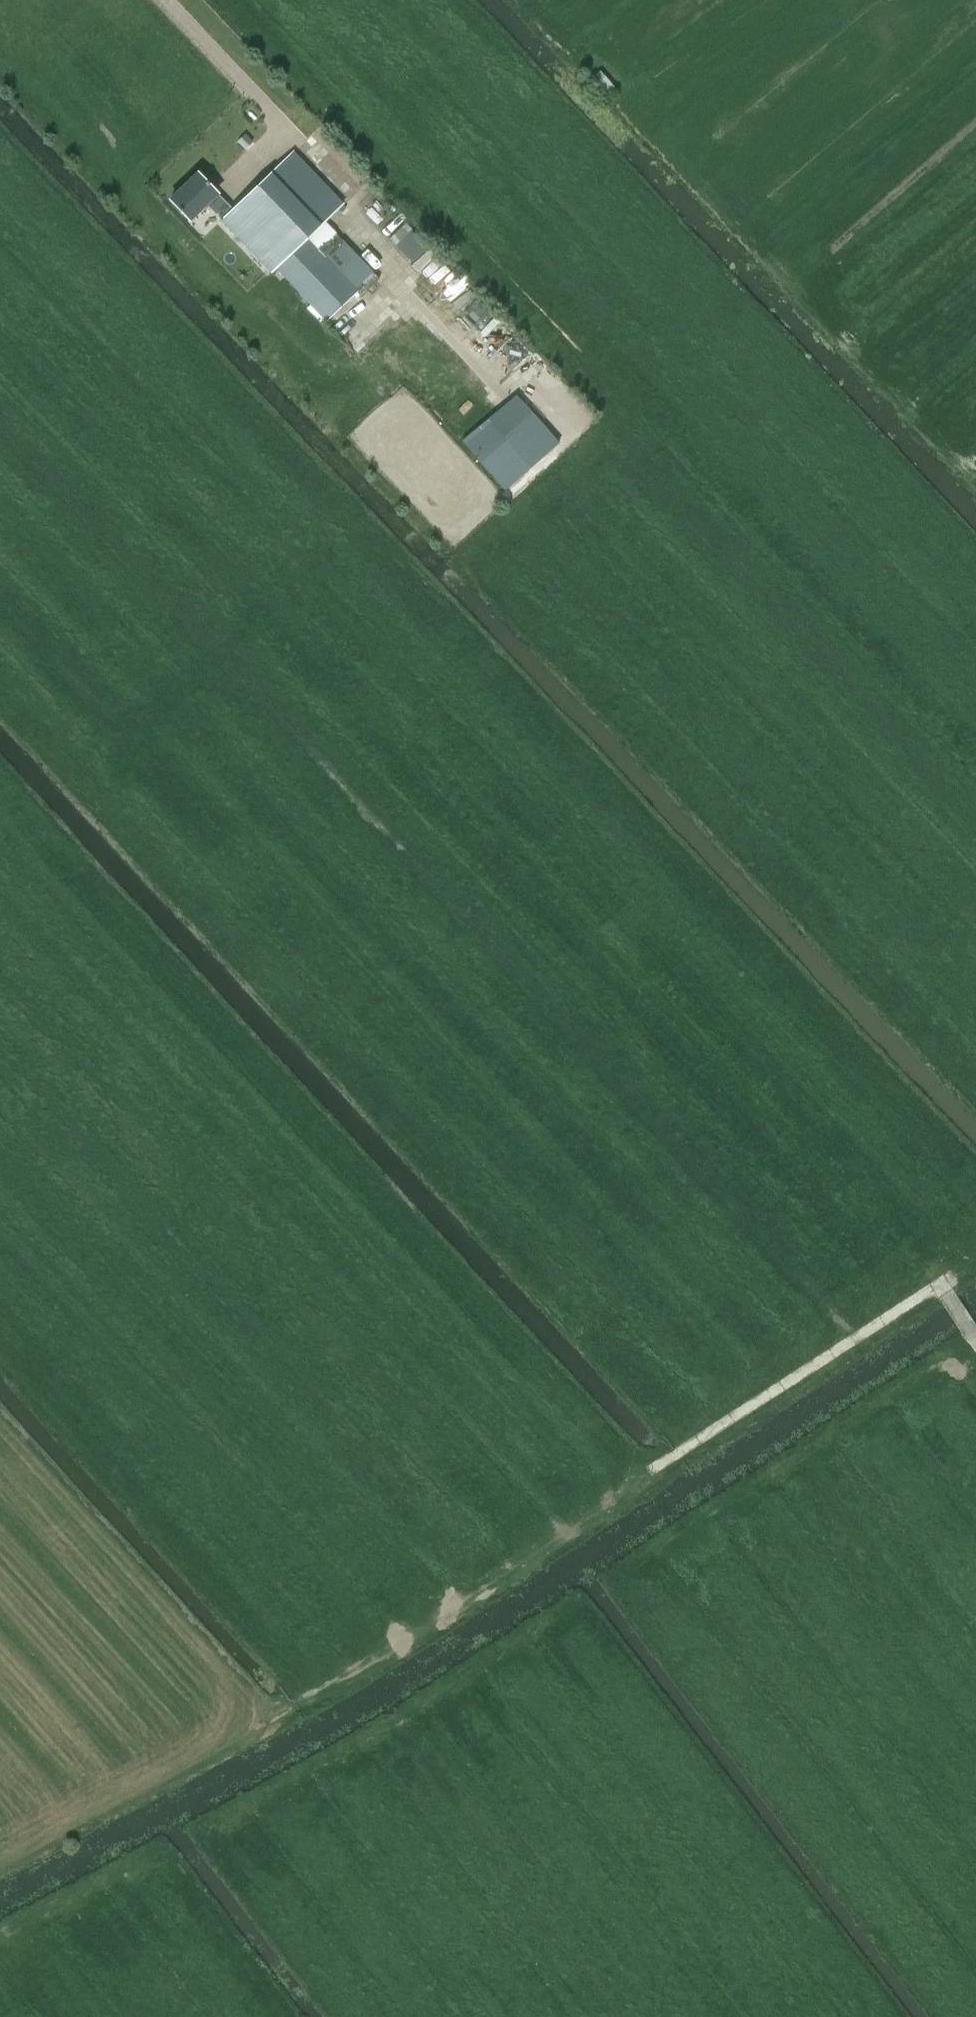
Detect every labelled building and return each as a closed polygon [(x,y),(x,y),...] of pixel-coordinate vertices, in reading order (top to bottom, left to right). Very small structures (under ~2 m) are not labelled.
[(600,71),(591,79),(605,95),(614,88),(600,71)] [(272,174),(233,210),(222,220),(244,244),(271,272),(275,268),(306,239),(321,225),(321,224),(343,204),(294,153),(272,174)] [(222,220),(233,210),(216,194),(217,193),(198,174),(171,200),(190,220),(206,204),(222,220)] [(357,291),(317,250),(306,239),(275,268),(326,321),(357,291)]
